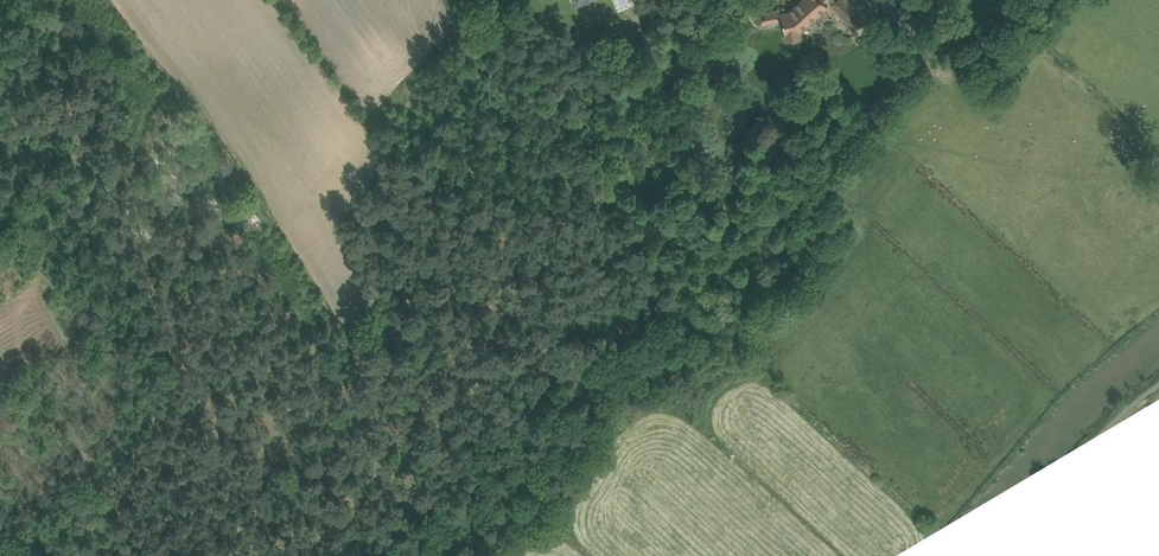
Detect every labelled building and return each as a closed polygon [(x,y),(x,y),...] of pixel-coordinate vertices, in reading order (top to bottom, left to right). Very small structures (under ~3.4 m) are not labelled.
[(583,13),(605,4),(603,0),(578,0),(583,13)] [(828,6),(822,0),(802,0),(791,11),(781,13),(779,8),(757,14),(760,30),(783,26),(785,36),(789,34),(792,45),(799,43),(795,33),(800,31),(828,6)] [(832,6),(855,33),(869,21),(851,0),(839,0),(832,6)]
